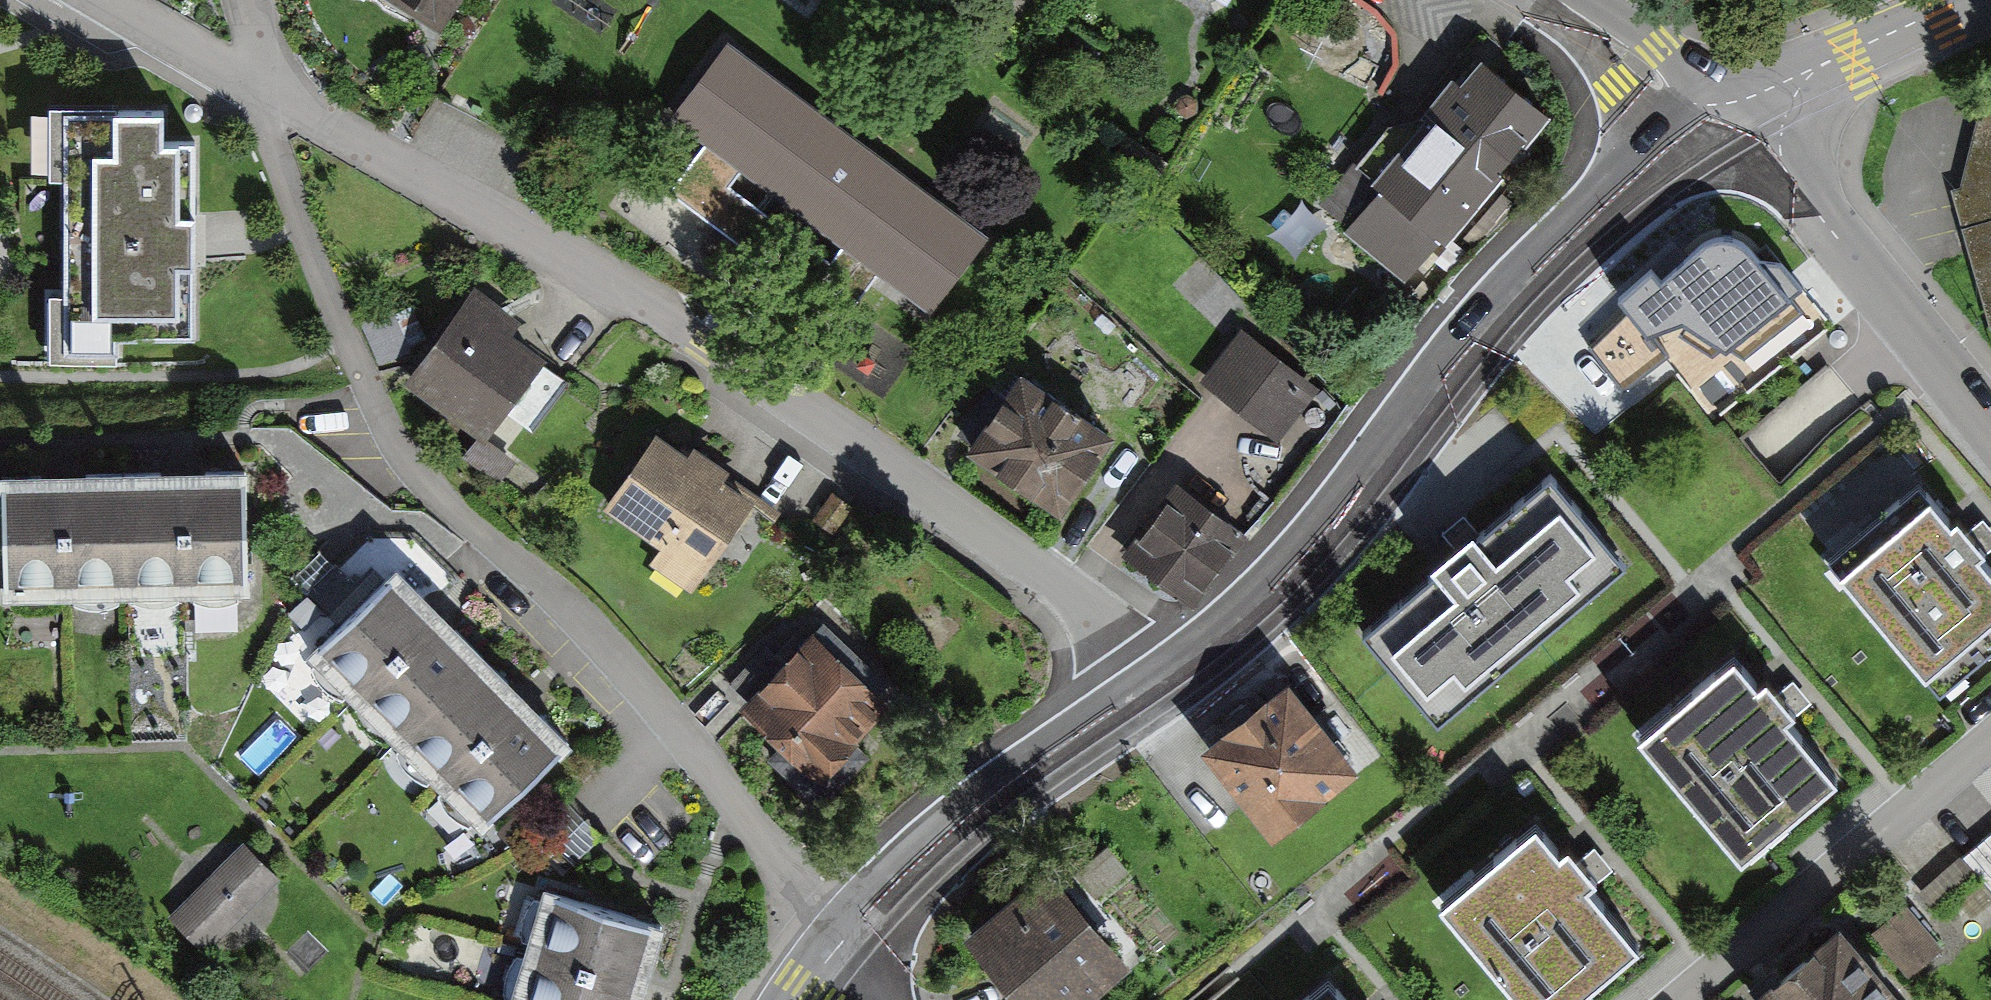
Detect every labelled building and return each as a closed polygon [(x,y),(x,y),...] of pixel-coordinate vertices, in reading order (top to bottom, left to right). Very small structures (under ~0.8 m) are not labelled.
[(442,29),(460,0),(394,0),(442,29)] [(930,307),(991,229),(726,25),(660,110),(710,148),(679,188),(770,258),(842,314),(878,267),(930,307)] [(1548,114),(1480,64),(1462,90),(1450,81),(1346,223),(1405,266),(1438,222),(1458,237),(1548,114)] [(53,281),(53,354),(121,353),(120,327),(198,327),(197,126),(162,126),(161,92),(49,93),(49,166),(63,166),(63,281),(53,281)] [(1983,92),(1971,137),(1958,187),(1990,196),(1990,94),(1983,92)] [(1958,187),(1961,225),(1990,216),(1990,196),(1958,187)] [(1779,289),(1719,215),(1645,274),(1657,288),(1648,295),(1687,343),(1696,336),(1706,348),(1712,343),(1771,296),(1779,289)] [(1961,225),(1989,318),(1990,317),(1990,216),(1961,225)] [(470,291),(400,391),(471,440),(495,405),(530,429),(564,380),(494,332),(505,316),(470,291)] [(1771,296),(1712,343),(1738,375),(1796,328),(1787,316),(1771,296)] [(1319,383),(1238,325),(1201,377),(1282,435),(1319,383)] [(1122,431),(1020,362),(962,446),(1064,516),(1122,431)] [(757,492),(656,424),(602,502),(703,571),(757,492)] [(249,585),(246,467),(184,469),(187,587),(249,585)] [(187,587),(184,469),(123,471),(126,589),(187,587)] [(126,589),(123,471),(61,472),(64,590),(126,589)] [(61,472),(0,473),(3,592),(64,590),(61,472)] [(1436,721),(1625,562),(1549,473),(1361,632),(1436,721)] [(1244,527),(1171,477),(1122,549),(1195,598),(1244,527)] [(1990,644),(1990,564),(1976,546),(1926,490),(1836,566),(1939,688),(1990,644)] [(853,507),(832,492),(815,515),(836,530),(853,507)] [(435,619),(394,578),(309,662),(351,704),(435,619)] [(393,746),(479,662),(435,619),(351,704),(393,746)] [(817,621),(749,700),(783,730),(772,742),(819,783),(859,737),(847,726),(876,692),(842,663),(852,651),(817,621)] [(725,677),(745,696),(779,659),(759,640),(725,677)] [(1740,854),(1835,775),(1780,710),(1731,652),(1636,731),(1740,854)] [(438,790),(522,705),(479,662),(393,746),(438,790)] [(1199,740),(1271,830),(1361,759),(1289,669),(1199,740)] [(480,831),(564,747),(522,705),(438,790),(480,831)] [(1638,943),(1580,874),(1536,822),(1440,903),(1521,999),(1570,999),(1638,943)] [(277,877),(240,840),(166,914),(203,951),(277,877)] [(1110,847),(1080,871),(1098,894),(1128,870),(1110,847)] [(1052,864),(961,936),(1001,986),(1013,999),(1091,999),(1134,965),(1052,864)] [(549,894),(534,947),(648,983),(664,927),(549,894)] [(1749,990),(1756,999),(1908,999),(1844,917),(1749,990)] [(648,983),(534,947),(518,999),(643,999),(648,983)] [(1336,991),(1325,999),(1344,999),(1336,991)]
